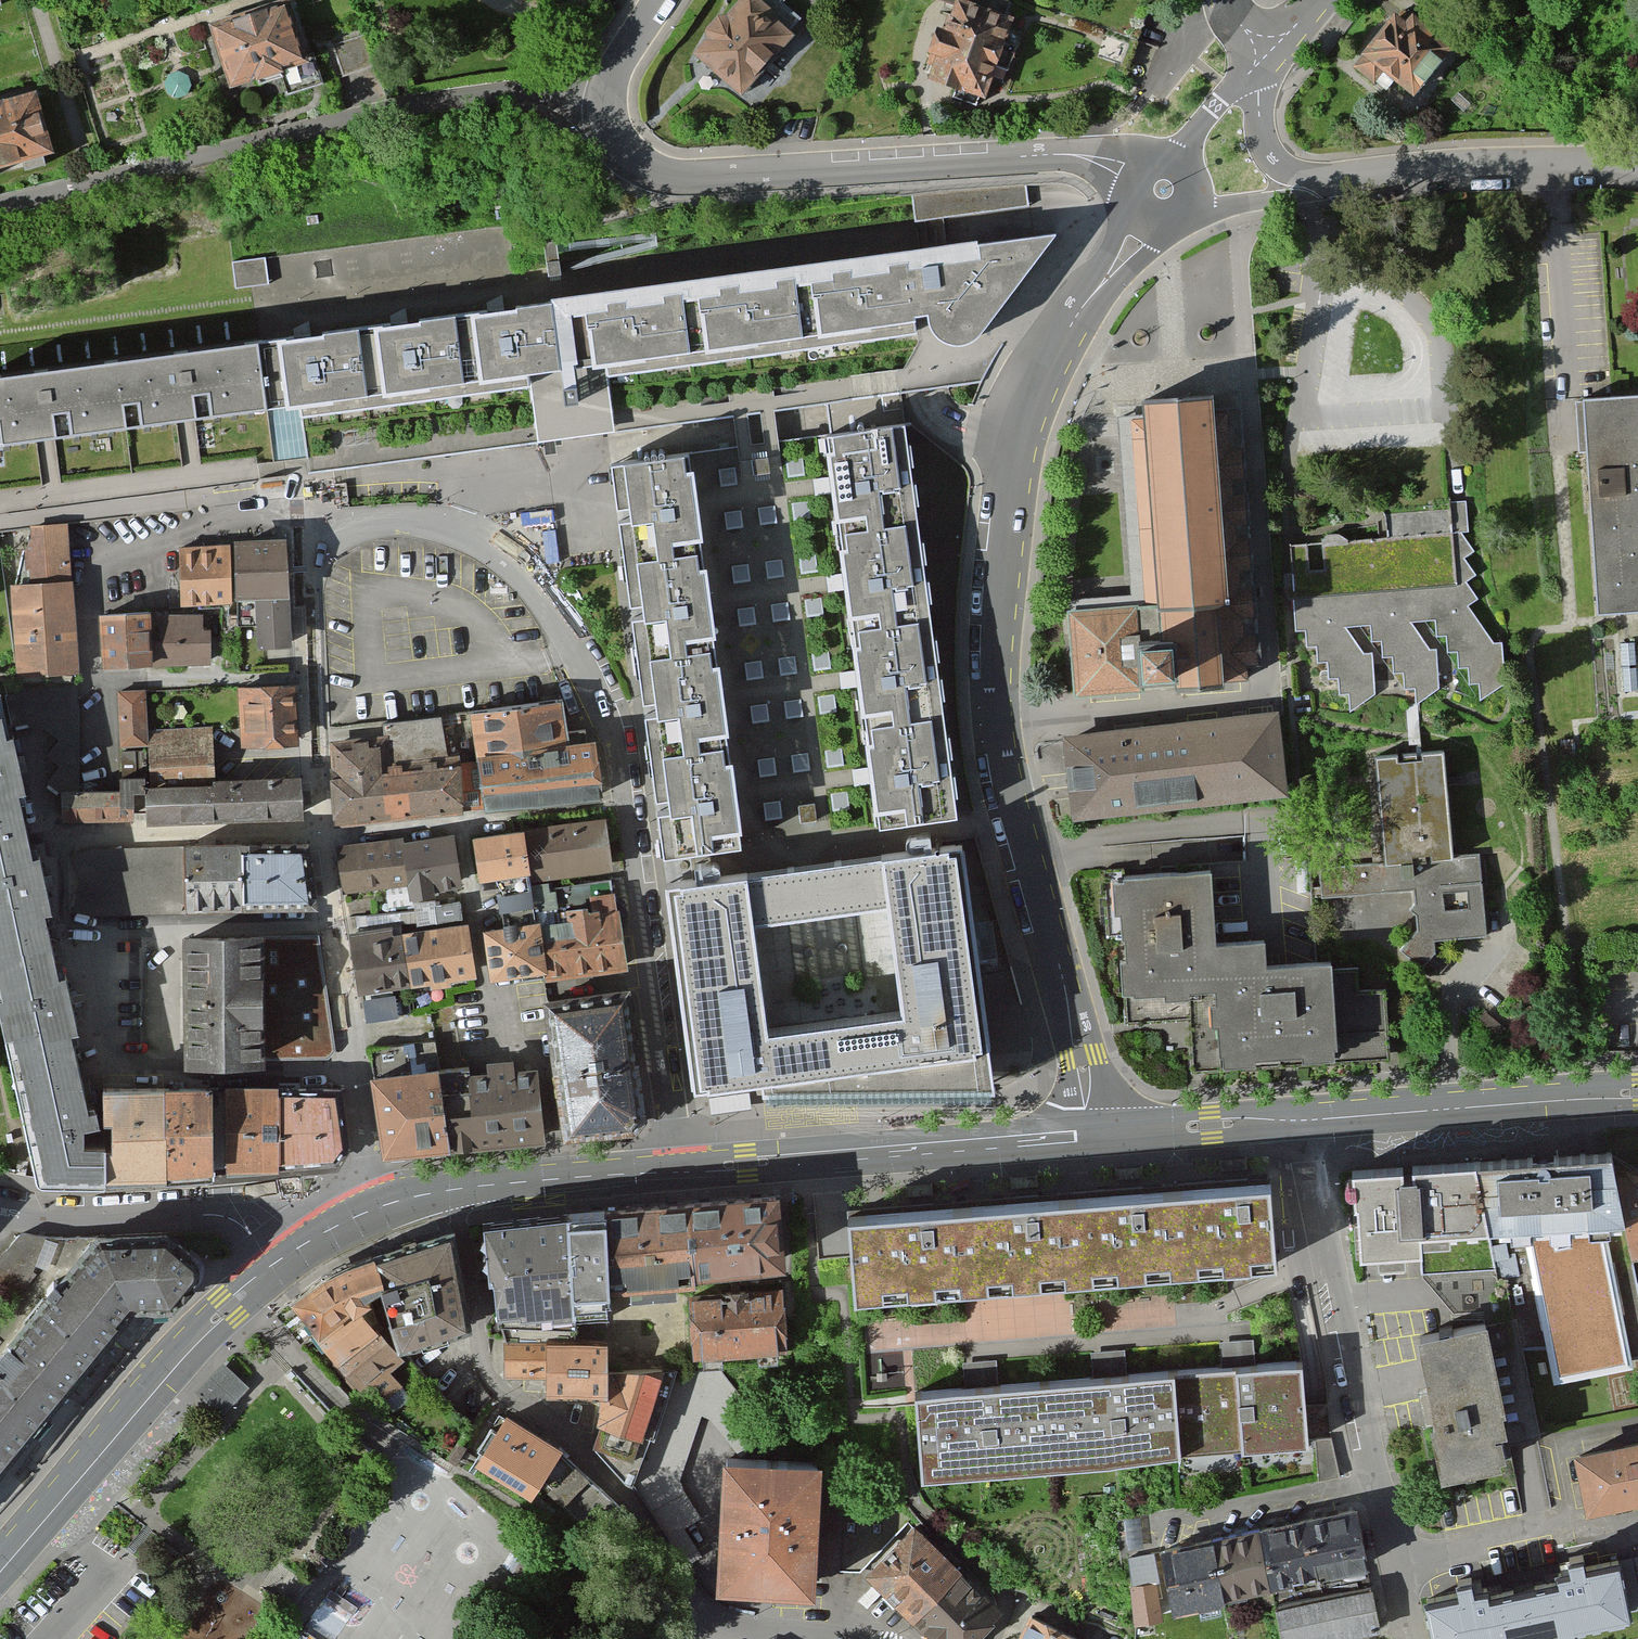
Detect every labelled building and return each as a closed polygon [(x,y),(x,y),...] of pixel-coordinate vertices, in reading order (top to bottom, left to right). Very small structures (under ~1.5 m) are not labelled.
[(212,25),(233,83),(316,53),(297,0),(283,0),(212,25)] [(697,38),(746,87),(805,28),(776,0),(736,0),(697,38)] [(921,64),(986,86),(1013,8),(989,0),(943,0),(921,64)] [(1351,58),(1400,104),(1455,45),(1407,0),(1406,0),(1351,58)] [(0,96),(0,161),(55,146),(39,86),(0,96)] [(956,343),(977,340),(1006,301),(1052,222),(923,240),(933,338),(956,343)] [(923,240),(554,280),(565,379),(933,338),(923,240)] [(554,280),(462,290),(472,389),(565,379),(554,280)] [(462,290),(358,302),(369,400),(472,389),(462,290)] [(358,302),(259,313),(266,377),(269,411),(287,409),(305,407),(369,400),(358,302)] [(259,313),(83,332),(91,396),(266,377),(259,313)] [(0,341),(0,406),(91,396),(83,332),(0,341)] [(1138,388),(1152,598),(1157,679),(1242,673),(1240,657),(1257,656),(1241,405),(1212,407),(1210,383),(1138,388)] [(1577,394),(1581,456),(1589,611),(1637,608),(1637,390),(1577,394)] [(908,425),(823,438),(836,535),(922,522),(908,425)] [(742,850),(878,832),(863,729),(850,631),(836,535),(823,438),(687,457),(701,554),(715,652),(728,748),(742,850)] [(687,457),(608,468),(621,565),(701,554),(687,457)] [(1389,538),(1293,540),(1295,630),(1308,631),(1307,649),(1320,650),(1320,668),(1334,668),(1334,685),(1343,685),(1341,698),(1351,699),(1352,709),(1382,693),(1349,629),(1371,628),(1372,639),(1384,641),(1385,657),(1396,657),(1395,675),(1405,675),(1404,699),(1443,695),(1441,675),(1414,623),(1439,619),(1440,635),(1448,636),(1449,654),(1460,654),(1460,671),(1474,668),(1470,686),(1498,682),(1498,647),(1473,606),(1472,517),(1389,518),(1389,538)] [(9,575),(8,668),(74,668),(75,576),(66,576),(67,521),(31,521),(31,542),(17,542),(17,575),(9,575)] [(922,522),(836,535),(850,631),(931,621),(922,522)] [(229,535),(229,539),(231,592),(286,590),(284,533),(229,535)] [(229,539),(180,541),(182,602),(232,600),(231,592),(229,539)] [(701,554),(621,565),(635,663),(715,652),(701,554)] [(286,590),(231,592),(232,600),(232,620),(256,619),(257,642),(288,641),(286,590)] [(1072,684),(1157,679),(1152,598),(1067,603),(1072,684)] [(149,608),(101,608),(101,660),(149,660),(149,638),(149,608)] [(163,637),(149,638),(149,660),(149,664),(205,664),(204,614),(162,614),(163,637)] [(931,621),(850,631),(863,729),(946,718),(931,621)] [(715,652),(635,663),(648,759),(728,748),(715,652)] [(293,678),(239,681),(241,734),(295,731),(293,678)] [(143,686),(116,686),(116,746),(143,746),(143,686)] [(560,692),(472,703),(477,744),(532,737),(565,733),(560,692)] [(1063,732),(1073,812),(1281,787),(1271,707),(1063,732)] [(1,713),(0,710),(0,816),(18,813),(11,776),(21,774),(12,722),(2,723),(1,713)] [(383,733),(331,737),(338,820),(470,809),(466,758),(445,759),(441,714),(382,719),(383,733)] [(946,718),(863,729),(878,832),(959,817),(946,718)] [(565,733),(532,737),(540,798),(595,792),(588,730),(565,733)] [(532,737),(477,744),(484,805),(540,798),(532,737)] [(1440,747),(1378,751),(1384,860),(1318,864),(1320,898),(1415,892),(1418,932),(1398,933),(1400,965),(1433,963),(1431,941),(1485,938),(1479,852),(1446,854),(1440,747)] [(298,748),(216,748),(216,775),(145,776),(145,820),(298,819),(298,748)] [(728,748),(648,759),(663,862),(742,850),(728,748)] [(145,820),(145,776),(145,769),(116,769),(116,786),(60,786),(60,820),(145,820)] [(0,816),(0,946),(47,937),(40,899),(47,898),(38,844),(24,847),(18,813),(0,816)] [(605,816),(525,823),(529,876),(609,869),(605,816)] [(963,850),(959,817),(878,832),(742,850),(663,862),(692,1062),(697,1095),(779,1077),(762,1005),(751,926),(890,908),(883,860),(963,850)] [(529,876),(525,823),(473,827),(477,880),(529,876)] [(454,831),(403,835),(407,886),(457,882),(454,831)] [(300,835),(235,836),(237,899),(301,898),(300,835)] [(407,886),(403,835),(340,840),(343,890),(407,886)] [(178,837),(178,848),(179,900),(237,899),(235,836),(178,837)] [(72,849),(73,874),(74,914),(179,912),(179,900),(178,848),(101,849),(72,849)] [(762,1005),(779,1077),(987,1051),(963,850),(883,860),(890,908),(901,990),(762,1005)] [(1213,871),(1119,875),(1124,995),(1214,991),(1218,1069),(1389,1059),(1385,992),(1359,994),(1357,972),(1332,973),(1332,966),(1265,969),(1264,939),(1216,941),(1213,871)] [(547,981),(625,971),(617,905),(594,908),(593,899),(565,902),(567,915),(539,918),(546,970),(547,981)] [(546,970),(539,918),(539,914),(483,921),(490,977),(546,970)] [(467,919),(402,926),(410,1000),(448,996),(446,977),(473,975),(467,919)] [(260,920),(178,920),(179,958),(179,968),(179,990),(261,989),(261,935),(260,920)] [(410,1000),(402,926),(354,931),(363,1019),(411,1014),(410,1000)] [(325,935),(261,935),(261,989),(261,1000),(325,999),(325,935)] [(0,946),(0,1035),(9,1034),(16,1070),(71,1060),(65,1022),(72,1021),(62,964),(52,966),(47,937),(0,946)] [(626,983),(555,990),(562,1058),(633,1051),(626,983)] [(261,989),(179,990),(179,1053),(238,1052),(262,1052),(261,1000),(261,989)] [(261,1000),(262,1052),(326,1051),(325,999),(261,1000)] [(633,1051),(562,1058),(569,1127),(640,1120),(633,1051)] [(486,1067),(438,1071),(444,1142),(543,1133),(536,1061),(512,1063),(511,1052),(485,1054),(486,1067)] [(437,1057),(370,1063),(378,1147),(444,1142),(438,1071),(437,1057)] [(16,1070),(28,1138),(35,1179),(104,1166),(103,1141),(77,1145),(73,1121),(92,1117),(90,1102),(79,1104),(71,1060),(16,1070)] [(208,1070),(155,1072),(159,1168),(212,1167),(208,1070)] [(104,1166),(104,1170),(159,1168),(155,1072),(102,1074),(104,1116),(113,1116),(114,1141),(103,1141),(104,1166)] [(272,1076),(222,1077),(224,1161),(274,1160),(274,1154),(272,1083),(272,1076)] [(332,1081),(272,1083),(274,1154),(334,1153),(332,1081)] [(1484,1144),(1501,1305),(1508,1352),(1523,1350),(1549,1347),(1552,1368),(1637,1357),(1637,1275),(1637,1273),(1634,1244),(1624,1158),(1620,1131),(1484,1144)] [(1423,1238),(1428,1291),(1479,1308),(1501,1305),(1484,1144),(1360,1156),(1368,1244),(1423,1238)] [(1624,1158),(1634,1244),(1637,1244),(1637,1156),(1624,1158)] [(1267,1184),(1160,1193),(1167,1276),(1274,1267),(1267,1184)] [(777,1193),(689,1200),(693,1259),(781,1253),(777,1193)] [(1160,1193),(1054,1202),(1061,1285),(1167,1276),(1160,1193)] [(689,1200),(601,1207),(605,1266),(693,1259),(689,1200)] [(1054,1202),(950,1211),(957,1294),(1061,1285),(1054,1202)] [(601,1207),(567,1210),(575,1320),(607,1318),(605,1266),(601,1207)] [(567,1210),(486,1221),(493,1335),(504,1336),(543,1338),(543,1333),(577,1334),(575,1320),(567,1210)] [(950,1211),(848,1220),(855,1303),(957,1294),(950,1211)] [(445,1218),(372,1240),(379,1263),(399,1325),(471,1303),(445,1218)] [(32,1270),(25,1265),(38,1249),(10,1226),(0,1239),(0,1309),(32,1270)] [(164,1308),(181,1288),(202,1265),(162,1227),(97,1230),(76,1254),(60,1274),(137,1337),(164,1308)] [(38,1249),(25,1265),(32,1270),(0,1309),(0,1347),(8,1337),(21,1321),(60,1274),(76,1254),(51,1234),(38,1249)] [(358,1274),(365,1268),(379,1263),(372,1240),(305,1269),(267,1304),(292,1332),(309,1317),(331,1342),(365,1311),(346,1290),(357,1280),(361,1277),(358,1274)] [(137,1337),(60,1274),(21,1321),(8,1337),(62,1381),(85,1400),(137,1337)] [(785,1284),(690,1288),(693,1349),(788,1345),(785,1284)] [(1508,1352),(1501,1305),(1479,1308),(1415,1320),(1440,1466),(1504,1454),(1503,1445),(1539,1439),(1523,1350),(1508,1352)] [(365,1311),(331,1342),(323,1349),(348,1377),(357,1368),(375,1388),(397,1368),(384,1353),(394,1344),(365,1311)] [(543,1338),(504,1336),(502,1369),(542,1370),(542,1387),(603,1389),(604,1369),(605,1335),(577,1334),(543,1333),(543,1338)] [(62,1381),(8,1337),(0,1347),(0,1436),(10,1444),(62,1381)] [(1303,1363),(1173,1374),(1179,1455),(1310,1445),(1303,1363)] [(251,1385),(230,1365),(201,1396),(222,1415),(251,1385)] [(676,1372),(604,1369),(603,1389),(593,1417),(654,1438),(676,1372)] [(1173,1374),(1048,1384),(1054,1465),(1179,1455),(1173,1374)] [(1048,1384),(916,1394),(923,1475),(1054,1465),(1048,1384)] [(552,1435),(506,1408),(478,1445),(533,1486),(544,1472),(619,1529),(640,1501),(552,1435)] [(1575,1445),(1587,1502),(1637,1492),(1637,1432),(1575,1445)] [(0,1436),(0,1456),(10,1444),(0,1436)] [(818,1444),(720,1441),(716,1567),(814,1570),(818,1444)] [(1359,1510),(1314,1519),(1322,1565),(1368,1556),(1359,1510)] [(958,1563),(912,1518),(867,1564),(913,1609),(958,1563)] [(1314,1519),(1265,1528),(1273,1574),(1322,1565),(1314,1519)] [(1265,1528),(1216,1537),(1225,1583),(1273,1574),(1265,1528)] [(1216,1537),(1171,1545),(1180,1591),(1225,1583),(1216,1537)] [(1619,1564),(1617,1551),(1558,1560),(1560,1572),(1523,1577),(1530,1621),(1637,1605),(1637,1562),(1619,1564)] [(1161,1555),(1135,1557),(1138,1610),(1164,1609),(1161,1555)] [(1380,1621),(1368,1556),(1322,1565),(1334,1629),(1380,1621)] [(913,1609),(943,1638),(963,1638),(999,1603),(958,1563),(913,1609)] [(1322,1565),(1273,1574),(1285,1638),(1334,1629),(1322,1565)] [(1530,1621),(1523,1577),(1486,1583),(1485,1573),(1428,1582),(1437,1636),(1530,1621)] [(1030,1607),(1013,1638),(1092,1638),(1093,1638),(1030,1607)]
